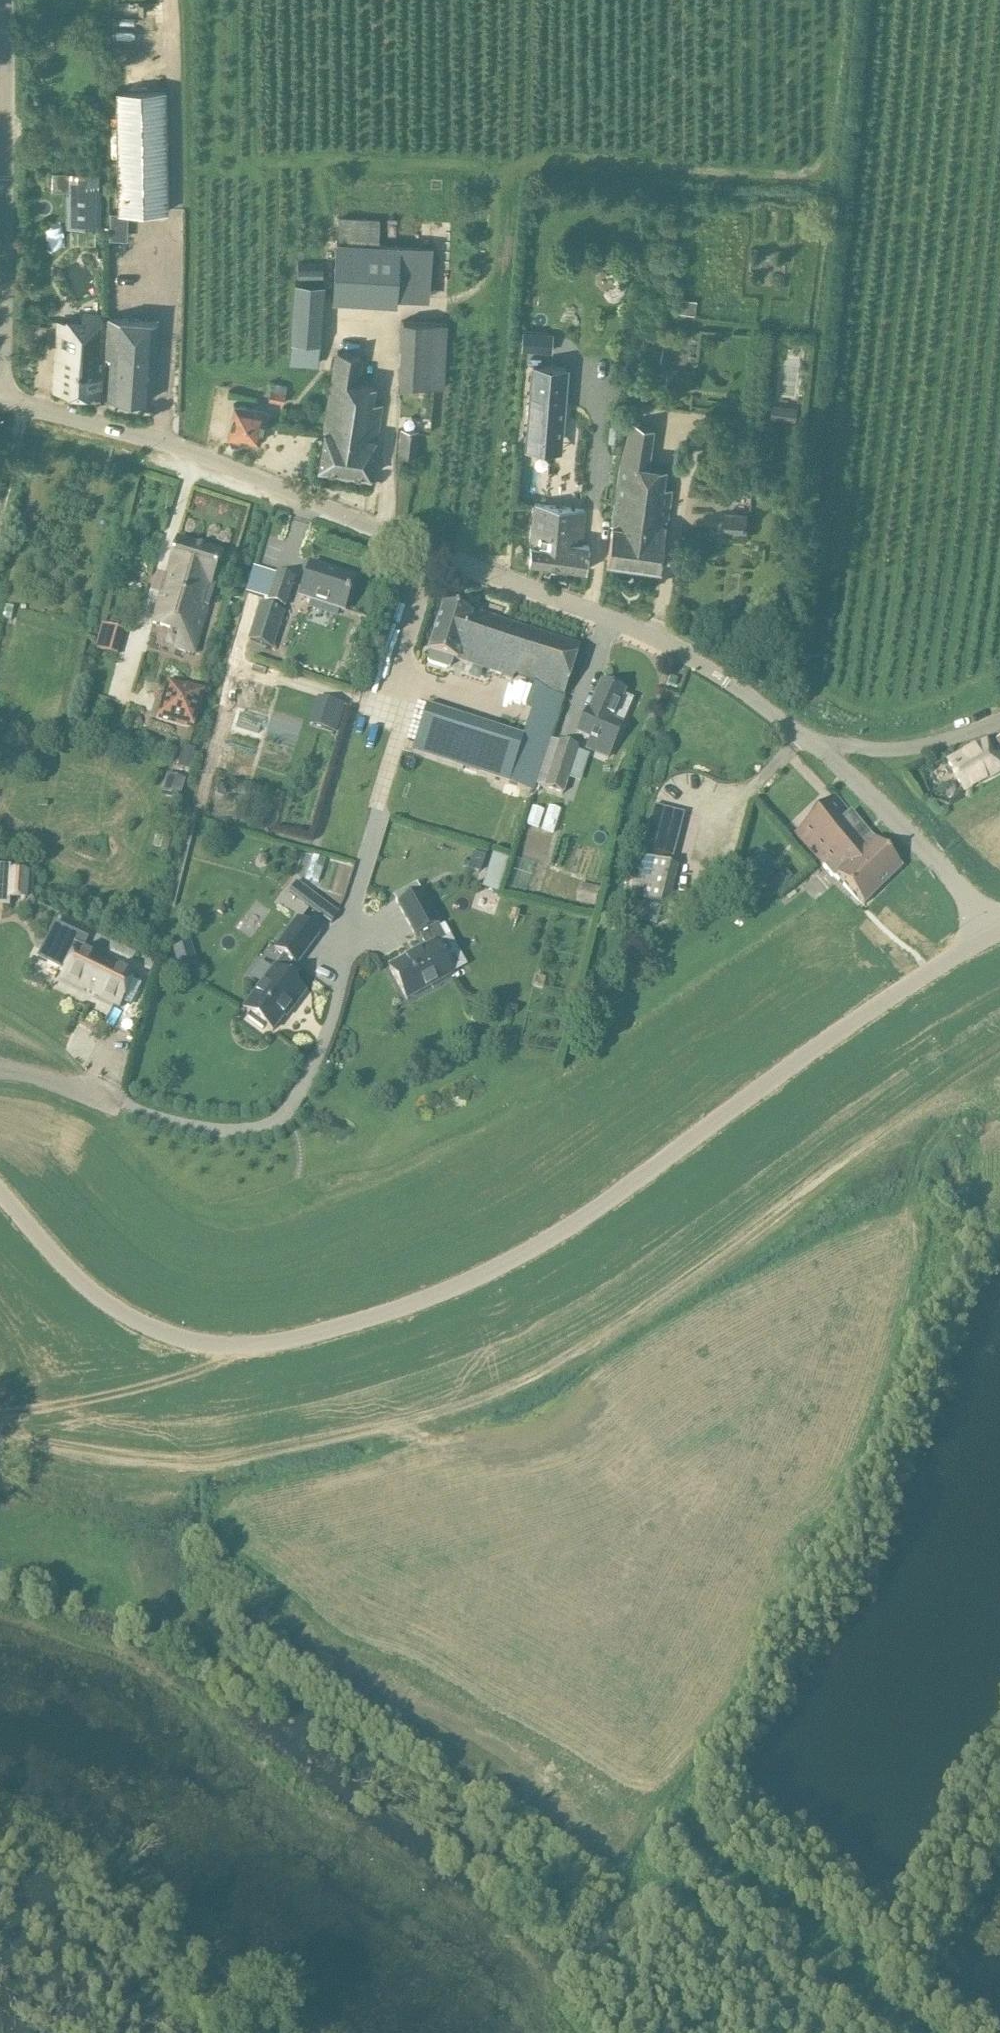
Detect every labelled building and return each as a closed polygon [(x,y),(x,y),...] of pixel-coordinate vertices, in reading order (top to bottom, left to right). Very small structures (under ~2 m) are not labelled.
[(166,89),(115,90),(117,212),(168,211),(166,89)] [(53,185),(76,185),(76,225),(97,225),(97,224),(109,225),(108,213),(101,213),(101,195),(97,195),(97,185),(89,185),(89,174),(53,173),(53,185)] [(338,216),(338,240),(335,240),(331,301),(397,304),(397,298),(395,298),(398,243),(379,242),(380,218),(338,216)] [(395,298),(397,298),(429,299),(432,245),(398,243),(395,298)] [(297,265),(297,275),(323,276),(323,265),(297,265)] [(294,281),(290,340),(289,361),(318,363),(324,283),(294,281)] [(59,320),(57,355),(55,390),(100,394),(104,315),(83,313),(82,321),(59,320)] [(108,318),(106,355),(105,357),(110,357),(107,395),(151,398),(157,321),(108,318)] [(400,321),(399,355),(398,385),(444,387),(447,322),(400,321)] [(645,359),(661,358),(661,344),(644,344),(645,359)] [(337,352),(336,355),(324,428),(318,466),(370,475),(376,437),(381,404),(371,402),(374,385),(357,382),(361,356),(337,352)] [(530,393),(527,434),(561,437),(564,397),(567,367),(532,364),(530,393)] [(686,385),(689,371),(665,368),(664,382),(686,385)] [(272,382),(268,400),(283,403),(287,385),(272,382)] [(227,435),(228,435),(230,442),(238,444),(243,438),(259,441),(265,409),(233,403),(227,435)] [(801,407),(777,404),(775,418),(790,420),(790,416),(800,417),(801,407)] [(612,523),(607,561),(660,569),(671,488),(657,486),(660,465),(648,464),(652,428),(629,423),(621,457),(620,465),(616,494),(612,523)] [(398,453),(412,454),(416,454),(418,429),(400,428),(398,453)] [(530,544),(528,561),(586,567),(589,545),(581,544),(585,508),(533,502),(529,543),(530,544)] [(724,512),(723,531),(747,533),(748,514),(724,512)] [(166,574),(151,624),(180,632),(175,648),(193,653),(213,586),(211,586),(221,555),(176,542),(166,574)] [(342,611),(353,578),(309,564),(298,597),(342,611)] [(277,573),(267,603),(286,609),(295,579),(277,573)] [(551,694),(564,698),(580,647),(471,612),(470,616),(442,607),(427,653),(428,653),(426,661),(429,665),(447,671),(451,669),(453,661),(512,680),(514,675),(531,681),(534,683),(551,694)] [(102,624),(95,651),(117,657),(125,631),(102,624)] [(205,692),(168,681),(157,718),(194,729),(205,692)] [(625,692),(602,682),(589,711),(587,711),(577,733),(612,749),(622,726),(612,722),(625,692)] [(508,784),(534,792),(536,787),(536,786),(551,739),(552,735),(564,698),(551,694),(534,683),(525,711),(531,713),(522,737),(508,784)] [(411,755),(414,756),(508,784),(522,737),(426,706),(411,755)] [(987,741),(942,761),(962,794),(999,775),(999,759),(987,741)] [(579,748),(560,742),(544,791),(564,797),(579,748)] [(183,746),(179,765),(192,768),(196,748),(183,746)] [(168,772),(161,791),(185,800),(192,781),(168,772)] [(837,798),(795,837),(832,876),(836,878),(863,905),(901,867),(873,839),(837,798)] [(493,853),(482,886),(498,892),(509,858),(493,853)] [(639,858),(629,900),(668,910),(679,868),(639,858)] [(27,875),(10,874),(8,899),(25,900),(27,875)] [(289,892),(332,923),(339,914),(296,882),(289,892)] [(389,968),(407,1000),(452,975),(435,945),(445,939),(437,925),(439,924),(421,892),(398,904),(416,937),(419,935),(426,948),(389,968)] [(273,1031),(292,1005),(294,1007),(305,992),(284,976),(294,963),(296,965),(319,935),(297,920),(275,949),(284,956),(244,1010),(251,1015),(248,1019),(263,1029),(265,1026),(273,1031)] [(134,976),(77,948),(62,978),(119,1006),(134,976)]
